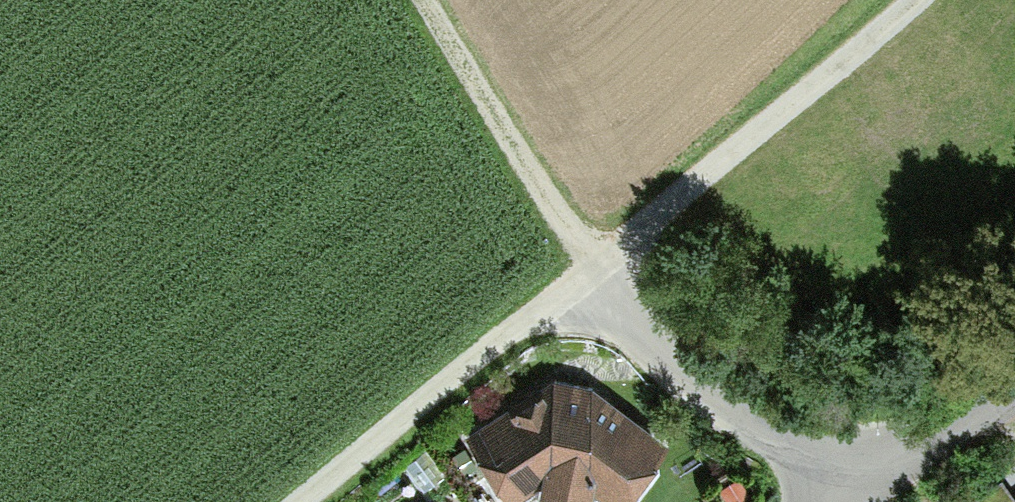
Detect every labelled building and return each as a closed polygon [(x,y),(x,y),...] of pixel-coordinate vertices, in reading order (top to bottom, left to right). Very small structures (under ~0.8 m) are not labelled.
[(568,373),(487,437),(513,494),(617,497),(653,436),(568,373)]
